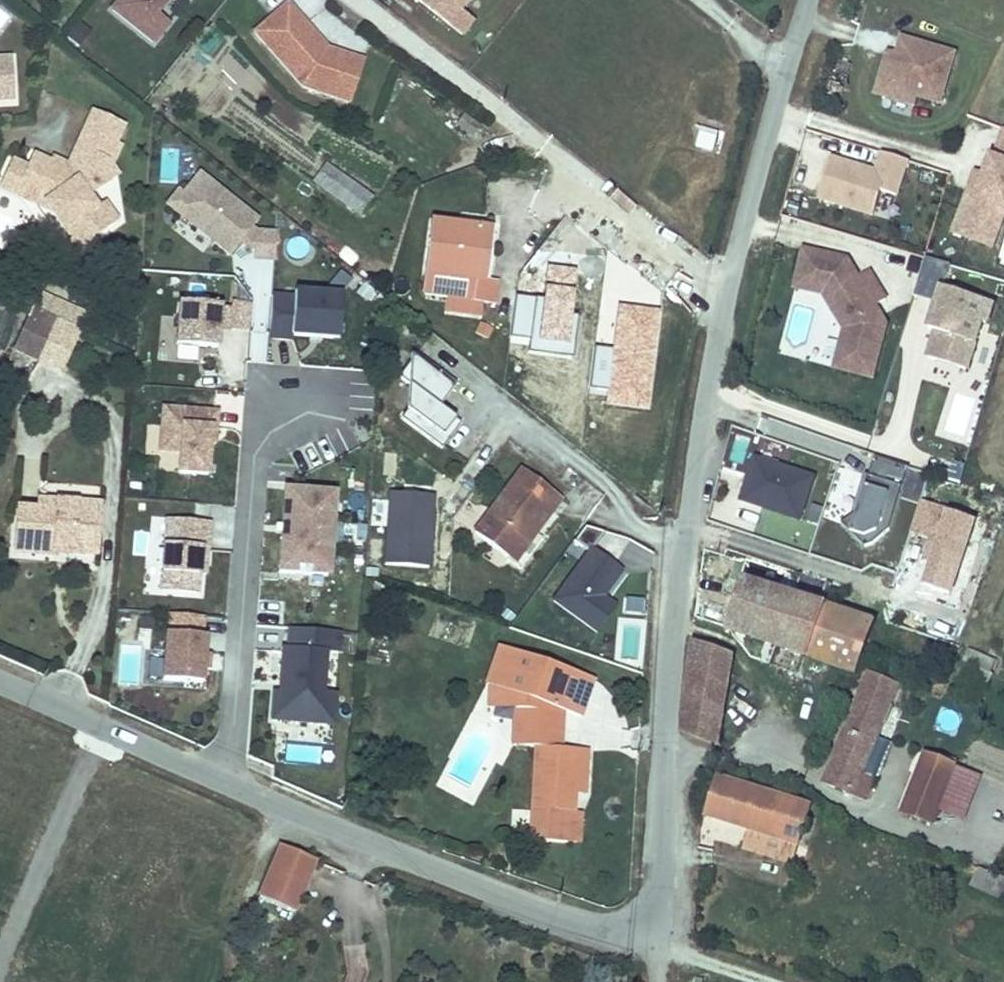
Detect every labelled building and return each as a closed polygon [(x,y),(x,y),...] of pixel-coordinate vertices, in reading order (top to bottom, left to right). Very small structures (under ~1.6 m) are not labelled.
[(114,9),(153,40),(168,23),(147,5),(151,0),(121,0),(114,9)] [(455,31),(467,40),(480,23),(468,14),(479,0),(416,0),(421,4),(455,31)] [(325,50),(286,4),(253,33),(300,86),(332,98),(344,65),(324,58),(321,54),(325,50)] [(82,48),(92,29),(76,21),(66,39),(82,48)] [(953,51),(899,36),(894,53),(885,85),(914,94),(938,101),(953,51)] [(344,65),(332,98),(346,103),(361,62),(325,50),(321,54),(324,58),(344,65)] [(885,85),(894,53),(885,50),(873,92),(912,103),(914,94),(885,85)] [(9,96),(7,56),(0,56),(0,96),(9,96)] [(122,123),(89,108),(80,127),(113,142),(122,123)] [(80,127),(64,163),(63,164),(55,170),(44,164),(46,160),(28,152),(24,162),(8,155),(0,172),(0,179),(14,185),(18,177),(28,182),(46,207),(76,249),(115,220),(101,201),(94,207),(85,195),(115,173),(109,165),(105,159),(113,142),(80,127)] [(714,154),(720,134),(702,128),(696,148),(714,154)] [(1001,134),(987,178),(974,174),(954,236),(998,250),(1003,231),(1003,135),(1001,134)] [(118,145),(113,142),(105,159),(109,165),(118,145)] [(46,160),(44,164),(55,170),(63,164),(64,163),(48,155),(46,160)] [(911,164),(894,159),(884,155),(877,175),(833,160),(819,201),(874,220),(882,194),(899,199),(911,164)] [(327,167),(315,183),(359,215),(371,199),(327,167)] [(274,233),(255,232),(253,231),(260,222),(199,174),(184,193),(181,191),(167,208),(171,211),(232,258),(241,247),(254,257),(254,263),(274,263),(274,233)] [(46,207),(28,182),(18,177),(14,185),(0,179),(0,186),(46,207)] [(497,282),(483,280),(476,280),(479,249),(486,250),(489,224),(434,218),(433,224),(425,295),(447,298),(445,314),(479,319),(481,303),(494,304),(497,282)] [(842,255),(798,246),(793,270),(825,277),(817,289),(839,326),(828,364),(865,374),(880,320),(875,312),(869,315),(863,306),(870,303),(880,296),(863,267),(852,274),(842,255)] [(476,280),(483,280),(486,250),(479,249),(476,280)] [(936,301),(941,287),(946,288),(952,269),(947,267),(930,262),(919,296),(936,301)] [(573,313),(578,266),(548,263),(544,297),(517,294),(512,335),(532,337),(530,350),(574,354),(579,314),(573,313)] [(825,277),(793,270),(790,283),(817,289),(825,277)] [(965,368),(980,320),(985,322),(991,302),(946,288),(941,287),(936,301),(935,306),(942,308),(936,330),(928,356),(965,368)] [(36,294),(30,307),(77,327),(83,314),(36,294)] [(295,298),(274,297),(273,341),(339,343),(340,299),(340,296),(295,294),(295,298)] [(649,410),(660,307),(618,302),(614,348),(598,346),(594,386),(609,387),(608,406),(649,410)] [(230,312),(224,311),(224,307),(182,303),(177,349),(220,353),(222,331),(249,333),(251,314),(252,306),(231,304),(230,312)] [(875,312),(870,303),(863,306),(869,315),(875,312)] [(936,330),(942,308),(935,306),(928,328),(936,330)] [(77,327),(30,307),(11,349),(58,370),(77,327)] [(479,321),(473,330),(484,336),(490,328),(479,321)] [(253,362),(268,362),(268,332),(253,332),(253,362)] [(460,425),(441,411),(453,394),(424,373),(419,368),(415,366),(414,365),(411,369),(409,411),(403,419),(423,434),(443,448),(460,425)] [(219,414),(163,408),(158,455),(179,457),(177,480),(209,483),(211,460),(214,461),(219,414)] [(819,477),(759,457),(744,503),(805,522),(819,477)] [(906,471),(876,462),(854,537),(866,541),(888,531),(906,471)] [(967,469),(944,463),(940,478),(962,484),(967,469)] [(541,538),(535,534),(528,529),(543,509),(550,514),(561,499),(519,470),(472,534),(519,568),(541,538)] [(327,578),(332,494),(284,492),(279,575),(327,578)] [(435,496),(391,495),(388,567),(433,569),(435,496)] [(914,535),(932,541),(924,563),(934,566),(926,587),(954,596),(979,525),(951,516),(948,515),(949,512),(925,504),(924,506),(914,535)] [(97,509),(36,505),(36,514),(16,512),(12,557),(51,560),(52,557),(52,553),(64,554),(69,559),(93,561),(97,509)] [(528,529),(535,534),(550,514),(543,509),(528,529)] [(172,543),(172,550),(167,550),(164,590),(203,593),(206,553),(207,545),(210,545),(211,526),(208,526),(174,523),(168,523),(167,542),(172,543)] [(624,574),(592,552),(555,604),(587,626),(599,635),(619,608),(606,598),(624,574)] [(743,581),(728,628),(729,628),(854,672),(872,622),(743,581)] [(627,601),(627,615),(645,615),(645,601),(627,601)] [(285,650),(283,694),(274,693),(272,726),(338,730),(339,697),(325,696),(328,653),(337,653),(338,633),(329,633),(291,631),(290,650),(285,650)] [(209,639),(169,636),(166,683),(206,685),(209,639)] [(693,642),(685,731),(721,747),(732,656),(693,642)] [(500,651),(489,684),(492,685),(525,697),(524,710),(515,709),(513,745),(535,746),(530,841),(567,844),(567,840),(579,841),(580,822),(568,822),(568,812),(573,812),(574,793),(576,750),(559,748),(561,712),(580,713),(590,683),(500,651)] [(992,677),(996,657),(966,652),(963,672),(992,677)] [(868,673),(824,783),(867,801),(875,780),(860,774),(874,740),(896,685),(868,673)] [(492,685),(490,708),(515,709),(524,710),(525,697),(492,685)] [(874,740),(860,774),(875,780),(889,746),(874,740)] [(586,750),(576,750),(574,793),(584,794),(586,750)] [(924,754),(902,813),(931,824),(954,766),(924,754)] [(812,806),(717,778),(705,818),(752,832),(799,846),(812,806)] [(573,812),(568,812),(568,822),(580,822),(581,813),(573,812)] [(799,846),(752,832),(746,851),(794,865),(799,846)] [(279,847),(269,871),(305,886),(315,860),(279,847)] [(969,886),(1003,900),(1003,879),(978,867),(969,886)] [(305,886),(269,871),(259,896),(295,911),(305,886)] [(280,921),(282,908),(263,904),(260,917),(280,921)]
